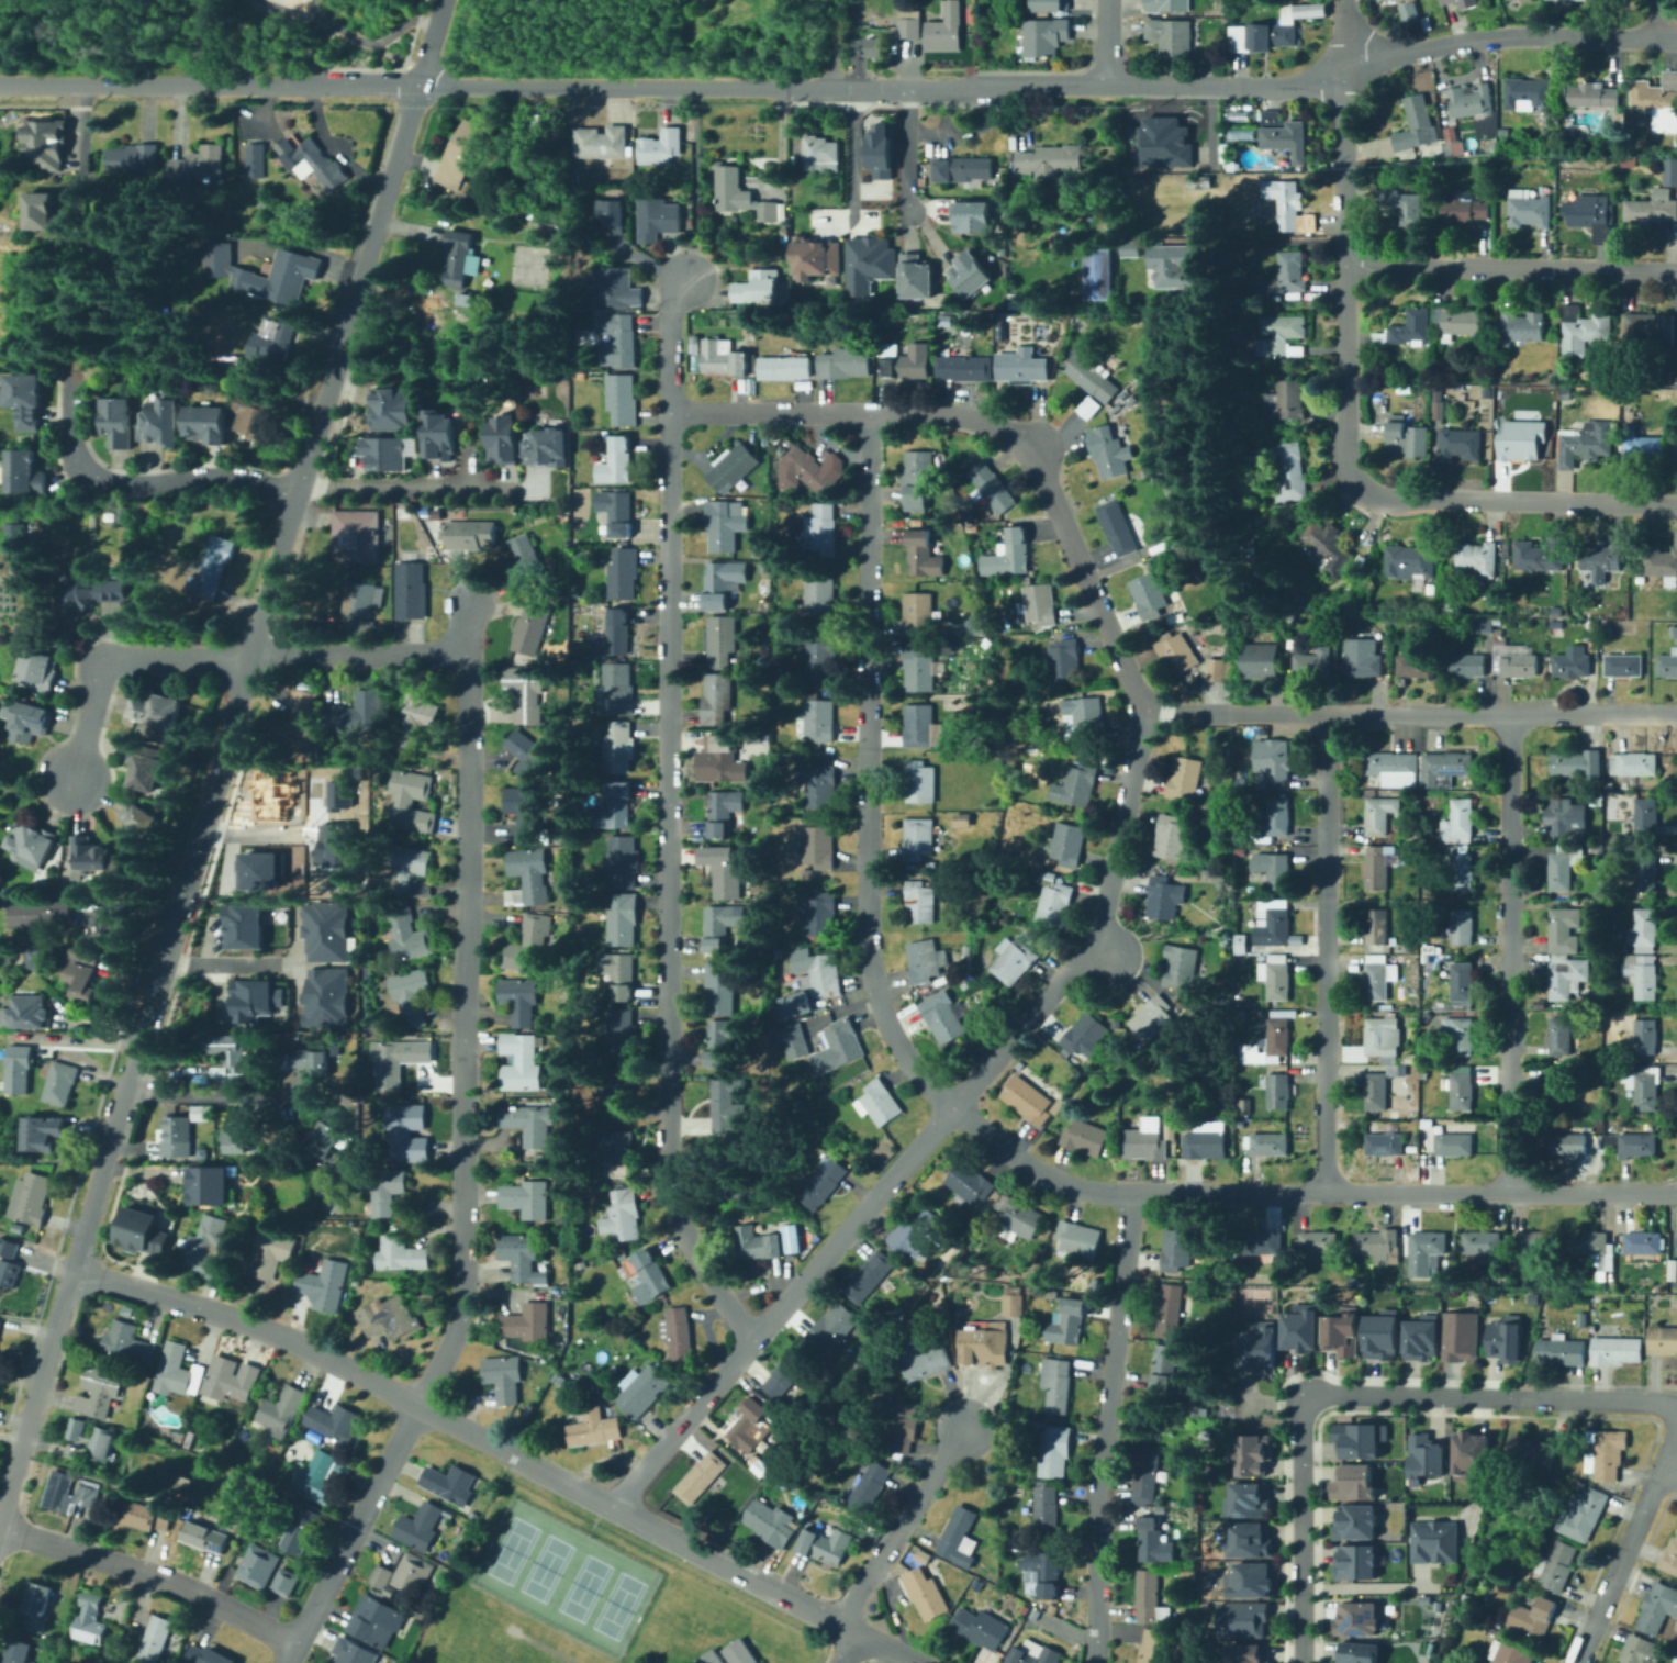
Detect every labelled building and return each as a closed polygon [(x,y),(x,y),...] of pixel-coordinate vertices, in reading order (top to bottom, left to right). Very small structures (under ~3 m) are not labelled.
[(951,51),(926,51),(926,23),(946,22),(944,0),(961,0),(962,45),(951,46),(951,51)] [(1031,14),(1031,0),(1069,0),(1071,12),(1031,14)] [(1145,14),(1145,0),(1189,0),(1189,13),(1161,13),(1161,14),(1145,14)] [(1395,4),(1408,0),(1412,0),(1417,18),(1401,23),(1395,4)] [(1456,9),(1454,0),(1475,0),(1476,3),(1456,9)] [(1227,51),(1226,24),(1279,23),(1278,2),(1324,1),(1324,14),(1292,15),(1292,22),(1294,22),(1294,44),(1270,45),(1270,47),(1249,48),(1249,51),(1227,51)] [(1528,10),(1536,10),(1536,19),(1528,19),(1528,10)] [(1426,14),(1429,26),(1421,29),(1418,16),(1426,14)] [(921,42),(898,41),(898,19),(921,19),(921,42)] [(1058,58),(1025,58),(1025,20),(1055,21),(1055,19),(1071,19),(1071,41),(1061,41),(1060,48),(1058,48),(1058,58)] [(1192,58),(1161,58),(1161,42),(1145,42),(1145,21),(1164,21),(1164,23),(1192,23),(1192,58)] [(863,56),(882,55),(882,33),(862,33),(863,56)] [(1664,70),(1676,71),(1676,132),(1653,131),(1653,112),(1641,111),(1641,109),(1631,108),(1632,80),(1651,80),(1651,86),(1663,87),(1664,70)] [(1553,111),(1544,110),(1544,105),(1533,105),(1533,110),(1505,109),(1506,78),(1523,78),(1523,79),(1544,80),(1544,78),(1554,78),(1553,111)] [(1485,115),(1485,113),(1453,118),(1449,88),(1464,86),(1464,87),(1478,86),(1478,83),(1488,81),(1494,114),(1485,115)] [(1619,107),(1568,104),(1569,86),(1580,86),(1580,81),(1603,81),(1602,88),(1619,88),(1619,107)] [(1397,153),(1391,134),(1408,130),(1411,130),(1407,116),(1408,116),(1404,97),(1423,91),(1439,141),(1397,153)] [(1306,165),(1293,165),(1293,147),(1261,148),(1261,127),(1262,110),(1281,110),(1282,127),(1287,127),(1287,120),(1305,120),(1306,165)] [(1180,123),(1188,123),(1189,141),(1192,141),(1193,161),(1140,163),(1139,125),(1143,125),(1143,115),(1180,114),(1180,123)] [(458,191),(434,179),(467,118),(490,130),(480,147),(485,150),(481,158),(477,156),(458,191)] [(25,161),(26,120),(67,120),(67,145),(63,145),(63,161),(62,161),(62,169),(42,169),(42,161),(25,161)] [(892,122),(892,178),(872,178),(872,167),(867,167),(867,131),(872,131),(872,122),(892,122)] [(626,157),(573,157),(573,127),(600,127),(600,133),(607,133),(607,124),(626,124),(626,157)] [(1445,157),(1443,144),(1445,143),(1443,127),(1454,125),(1457,142),(1461,141),(1463,154),(1445,157)] [(681,165),(637,164),(637,137),(656,137),(656,139),(662,139),(662,126),(682,126),(681,165)] [(839,172),(804,171),(805,134),(819,134),(819,137),(828,137),(828,141),(839,142),(839,172)] [(328,191),(314,170),(303,179),(294,168),(292,169),(282,155),(281,156),(275,146),(289,135),(297,147),(312,136),(322,152),(321,152),(324,157),(327,155),(333,163),(338,159),(349,176),(346,178),(346,179),(328,191)] [(225,159),(225,179),(170,179),(170,159),(190,159),(190,152),(205,152),(205,143),(225,143),(225,159)] [(267,177),(250,177),(249,143),(267,144),(267,177)] [(1053,178),(1036,178),(1036,170),(1031,170),(1032,175),(1015,175),(1015,152),(1038,152),(1038,146),(1065,146),(1065,144),(1085,144),(1085,172),(1053,171),(1053,178)] [(160,171),(109,171),(109,152),(130,152),(130,145),(160,145),(160,171)] [(1435,157),(1434,148),(1442,147),(1443,156),(1435,157)] [(993,180),(935,181),(935,159),(953,159),(952,157),(993,157),(993,180)] [(779,220),(759,219),(759,208),(741,208),(741,210),(718,210),(718,176),(711,176),(711,160),(719,160),(719,166),(741,166),(741,186),(744,186),(744,190),(753,190),(753,200),(780,201),(779,220)] [(1665,161),(1676,161),(1676,185),(1665,185),(1665,161)] [(1318,232),(1278,231),(1278,198),(1264,198),(1264,180),(1298,180),(1298,192),(1304,192),(1303,213),(1318,213),(1318,232)] [(1422,226),(1400,226),(1401,208),(1382,207),(1383,189),(1400,190),(1400,193),(1423,193),(1422,226)] [(1460,228),(1441,228),(1442,199),(1452,199),(1452,198),(1454,198),(1454,189),(1463,189),(1463,191),(1474,191),(1473,200),(1489,200),(1489,217),(1474,217),(1474,221),(1460,221),(1460,228)] [(1509,189),(1534,189),(1534,197),(1533,197),(1533,198),(1543,198),(1543,194),(1552,194),(1551,204),(1551,228),(1539,228),(1540,223),(1522,223),(1522,226),(1509,226),(1509,189)] [(1664,189),(1676,189),(1676,220),(1663,219),(1663,222),(1654,221),(1653,231),(1639,231),(1639,221),(1624,221),(1625,200),(1653,200),(1653,199),(1664,199),(1664,189)] [(30,230),(29,193),(54,193),(54,215),(82,215),(82,235),(52,235),(52,230),(30,230)] [(1612,244),(1595,244),(1596,226),(1568,225),(1568,216),(1564,215),(1565,201),(1578,202),(1578,194),(1610,196),(1610,203),(1614,204),(1614,225),(1609,224),(1609,227),(1613,227),(1612,244)] [(659,243),(638,243),(639,198),(667,198),(667,203),(681,203),(681,232),(659,232),(659,243)] [(623,233),(606,233),(606,216),(594,216),(594,199),(624,199),(623,233)] [(955,202),(996,202),(996,232),(958,232),(958,219),(955,219),(955,202)] [(466,289),(443,284),(446,267),(448,268),(452,246),(446,245),(449,228),(474,233),(471,247),(477,248),(474,255),(482,256),(479,274),(468,272),(468,275),(463,274),(463,275),(468,276),(466,289)] [(796,278),(796,233),(809,233),(809,235),(816,235),(816,238),(828,238),(828,237),(835,237),(836,241),(841,241),(841,272),(815,272),(815,278),(796,278)] [(896,248),(896,277),(876,277),(876,297),(848,297),(849,237),(890,237),(890,247),(896,248)] [(254,292),(254,294),(233,288),(236,277),(209,277),(209,242),(236,241),(236,265),(260,272),(260,274),(273,278),(283,247),(327,260),(321,281),(310,277),(300,308),(254,292)] [(1125,242),(1142,242),(1142,257),(1125,257),(1125,242)] [(948,271),(959,263),(955,258),(971,246),(998,279),(972,300),(948,271)] [(1151,246),(1199,246),(1200,270),(1196,270),(1196,288),(1158,289),(1158,281),(1154,278),(1154,274),(1158,271),(1158,269),(1152,270),(1151,246)] [(1091,299),(1092,249),(1118,249),(1117,300),(1091,299)] [(1270,298),(1256,298),(1256,280),(1279,280),(1278,250),(1304,250),(1304,265),(1303,265),(1303,279),(1307,279),(1307,291),(1281,291),(1281,289),(1270,289),(1270,298)] [(936,261),(936,298),(905,297),(905,253),(921,253),(921,261),(936,261)] [(644,305),(595,305),(596,267),(603,267),(603,259),(616,259),(616,266),(631,267),(631,288),(644,288),(644,305)] [(774,304),(729,303),(730,282),(750,283),(750,269),(776,270),(775,292),(774,292),(774,304)] [(826,284),(826,275),(837,275),(837,284),(826,284)] [(457,302),(459,290),(479,294),(477,305),(457,302)] [(1592,353),(1563,353),(1563,303),(1580,303),(1580,317),(1594,317),(1594,312),(1611,312),(1611,341),(1601,341),(1601,343),(1592,343),(1592,353)] [(1429,308),(1426,347),(1410,346),(1411,339),(1406,338),(1405,344),(1388,343),(1375,343),(1375,334),(1386,334),(1386,326),(1388,326),(1388,324),(1407,325),(1408,306),(1429,308)] [(1442,337),(1442,324),(1434,323),(1434,308),(1455,309),(1482,310),(1480,334),(1452,333),(1452,342),(1441,342),(1442,337)] [(1510,347),(1502,347),(1502,309),(1517,309),(1517,316),(1528,316),(1528,311),(1543,311),(1542,341),(1511,341),(1510,347)] [(636,368),(614,367),(615,333),(597,333),(599,313),(635,314),(635,330),(636,330),(636,368)] [(1674,346),(1645,346),(1645,342),(1636,341),(1636,345),(1625,344),(1625,313),(1674,314),(1674,346)] [(1305,356),(1270,356),(1270,354),(1255,354),(1255,339),(1274,339),(1274,333),(1262,333),(1262,315),(1306,315),(1306,337),(1287,337),(1287,342),(1290,342),(1289,345),(1305,345),(1305,356)] [(939,327),(939,317),(953,317),(953,327),(939,327)] [(287,368),(248,356),(255,333),(277,339),(282,321),(300,326),(287,368)] [(748,376),(733,376),(731,372),(703,372),(703,337),(715,337),(715,334),(720,334),(720,337),(723,337),(723,350),(748,351),(748,376)] [(898,379),(882,378),(883,343),(898,343),(898,355),(910,355),(910,342),(929,343),(928,377),(898,377),(898,379)] [(1035,384),(1011,384),(1010,380),(997,380),(996,353),(1019,351),(1019,346),(1035,345),(1035,357),(1049,357),(1049,379),(1035,380),(1035,384)] [(849,378),(818,378),(819,353),(835,353),(835,348),(871,348),(871,375),(849,375),(849,378)] [(796,379),(759,379),(759,357),(791,357),(791,353),(809,353),(809,377),(796,377),(796,379)] [(1081,354),(1093,364),(1098,357),(1105,362),(1107,358),(1117,366),(1108,377),(1121,388),(1107,404),(1095,393),(1094,395),(1065,371),(1081,354)] [(222,367),(222,356),(238,356),(238,366),(222,367)] [(992,380),(937,379),(937,357),(993,357),(992,380)] [(43,432),(19,431),(20,409),(8,408),(9,375),(44,376),(43,387),(45,388),(43,432)] [(637,425),(614,425),(614,410),(607,410),(608,375),(636,375),(635,398),(638,398),(637,425)] [(756,393),(747,393),(748,377),(756,378),(756,393)] [(1279,421),(1278,418),(1264,420),(1263,393),(1278,392),(1278,380),(1303,379),(1304,408),(1306,406),(1306,420),(1279,421)] [(1397,393),(1396,384),(1410,384),(1411,393),(1397,393)] [(256,442),(248,439),(250,434),(237,429),(242,416),(235,414),(242,392),(254,395),(253,397),(266,401),(270,388),(289,393),(283,409),(280,408),(270,440),(257,436),(256,442)] [(1533,404),(1501,404),(1501,389),(1542,388),(1542,400),(1533,400),(1533,404)] [(1572,400),(1561,399),(1562,388),(1572,389),(1572,400)] [(409,429),(379,429),(379,412),(374,412),(373,393),(385,393),(385,389),(410,389),(410,397),(412,397),(412,424),(409,424),(409,429)] [(1445,403),(1445,420),(1432,420),(1432,402),(1432,389),(1445,389),(1445,403)] [(1129,405),(1125,400),(1133,393),(1138,399),(1129,405)] [(183,448),(169,448),(169,444),(163,444),(163,443),(148,443),(148,440),(141,440),(141,423),(146,423),(146,413),(149,413),(149,404),(164,404),(164,397),(176,397),(176,400),(182,400),(183,448)] [(133,449),(113,449),(113,432),(98,433),(97,408),(105,408),(105,399),(133,399),(134,431),(133,449)] [(1111,415),(1109,412),(1120,403),(1122,406),(1111,415)] [(230,446),(211,445),(212,440),(189,439),(190,406),(231,409),(230,446)] [(427,457),(428,410),(443,410),(443,414),(451,414),(451,418),(457,418),(457,453),(451,453),(451,461),(440,461),(440,457),(427,457)] [(519,414),(521,464),(492,464),(491,422),(497,422),(497,415),(519,414)] [(1427,457),(1406,456),(1407,451),(1388,450),(1388,437),(1386,437),(1388,414),(1405,414),(1405,421),(1406,421),(1406,426),(1428,427),(1427,457)] [(1574,468),(1559,468),(1561,429),(1585,429),(1586,421),(1612,420),(1611,454),(1599,454),(1599,460),(1585,459),(1585,457),(1581,457),(1581,454),(1575,454),(1574,468)] [(1509,476),(1498,475),(1499,434),(1506,433),(1507,421),(1547,422),(1546,440),(1540,440),(1540,459),(1521,459),(1521,456),(1510,456),(1509,476)] [(1103,478),(1098,459),(1094,460),(1086,428),(1111,423),(1115,438),(1121,437),(1129,472),(1103,478)] [(570,429),(570,465),(536,466),(536,464),(527,464),(527,432),(536,432),(536,429),(552,429),(552,427),(563,427),(563,429),(570,429)] [(1480,460),(1467,460),(1467,458),(1464,458),(1464,454),(1454,454),(1453,460),(1439,460),(1440,427),(1451,427),(1451,429),(1482,431),(1480,460)] [(761,446),(761,433),(769,433),(770,445),(761,446)] [(630,434),(630,482),(595,482),(595,461),(592,461),(592,454),(600,455),(599,461),(610,462),(611,434),(630,434)] [(1624,461),(1624,434),(1666,434),(1666,461),(1624,461)] [(368,470),(368,456),(359,456),(359,438),(406,438),(406,470),(368,470)] [(789,447),(783,443),(787,438),(793,443),(789,447)] [(1279,502),(1270,445),(1300,439),(1303,458),(1301,458),(1308,498),(1279,502)] [(719,492),(704,476),(715,466),(713,462),(729,447),(733,450),(744,440),(762,461),(736,485),(731,481),(719,492)] [(823,498),(808,484),(803,490),(793,480),(797,475),(781,460),(797,443),(827,469),(826,470),(839,481),(826,496),(824,495),(823,498)] [(782,454),(776,449),(781,445),(785,449),(782,454)] [(49,494),(9,494),(10,449),(38,450),(37,464),(37,472),(49,472),(49,494)] [(925,512),(907,512),(907,510),(905,510),(905,487),(902,487),(902,473),(905,473),(905,451),(933,451),(933,487),(926,487),(925,512)] [(1000,515),(968,472),(985,459),(994,472),(995,471),(1018,501),(1000,515)] [(630,537),(610,536),(610,511),(595,511),(595,491),(631,492),(630,537)] [(1119,558),(1113,543),(1110,544),(1095,507),(1117,498),(1139,548),(1119,558)] [(737,553),(709,553),(709,531),(706,531),(706,500),(731,500),(731,501),(745,501),(745,514),(750,514),(749,529),(737,529),(737,553)] [(836,558),(796,557),(796,532),(805,532),(805,516),(814,516),(814,503),(836,503),(835,518),(837,518),(836,558)] [(380,562),(334,562),(333,510),(337,510),(337,504),(349,504),(349,510),(380,510),(380,562)] [(130,523),(118,523),(118,505),(130,505),(130,523)] [(1337,579),(1321,569),(1322,568),(1308,559),(1316,547),(1300,536),(1312,520),(1326,528),(1330,521),(1342,528),(1338,533),(1345,538),(1343,542),(1342,545),(1354,553),(1337,579)] [(485,548),(447,547),(447,521),(495,521),(495,545),(485,545),(485,548)] [(8,560),(7,523),(31,523),(32,559),(8,560)] [(982,574),(981,556),(999,555),(998,543),(1007,543),(1006,525),(1027,524),(1029,572),(982,574)] [(1676,527),(1676,581),(1676,588),(1664,587),(1664,577),(1644,576),(1645,545),(1657,545),(1661,547),(1661,551),(1672,551),(1672,546),(1675,546),(1676,527)] [(944,574),(909,574),(910,562),(910,545),(907,545),(907,529),(930,529),(930,544),(932,544),(932,556),(944,556),(944,574)] [(519,590),(511,570),(519,567),(508,539),(528,532),(548,579),(519,590)] [(217,601),(186,591),(190,573),(202,577),(215,535),(238,542),(232,565),(228,565),(217,601)] [(1534,571),(1527,571),(1528,569),(1514,568),(1516,540),(1534,542),(1534,547),(1547,547),(1549,551),(1550,551),(1551,536),(1564,536),(1564,570),(1534,569),(1534,571)] [(1495,579),(1456,577),(1455,567),(1456,543),(1471,543),(1485,545),(1485,540),(1497,542),(1495,579)] [(1606,582),(1592,581),(1592,570),(1581,570),(1583,549),(1580,549),(1580,546),(1610,547),(1610,544),(1622,544),(1621,571),(1607,571),(1606,582)] [(1413,580),(1397,579),(1397,577),(1386,576),(1386,545),(1405,545),(1405,547),(1424,547),(1424,545),(1434,545),(1433,577),(1415,577),(1413,580)] [(635,599),(608,599),(610,563),(614,563),(614,547),(638,548),(638,577),(636,577),(635,599)] [(761,556),(751,556),(751,547),(762,548),(761,556)] [(426,617),(398,617),(398,561),(426,561),(426,617)] [(728,607),(703,609),(703,592),(706,592),(706,562),(741,561),(741,581),(739,581),(739,591),(728,591),(728,607)] [(771,572),(760,572),(760,562),(771,562),(771,572)] [(76,621),(54,598),(69,584),(69,581),(74,577),(77,577),(78,579),(87,570),(96,580),(127,580),(127,601),(99,601),(76,621)] [(1143,622),(1141,615),(1133,598),(1134,596),(1129,581),(1154,570),(1169,604),(1160,607),(1162,614),(1143,622)] [(1357,590),(1342,579),(1346,572),(1362,582),(1357,590)] [(836,618),(804,618),(805,574),(835,574),(835,599),(836,618)] [(353,623),(340,620),(350,580),(373,585),(374,582),(385,585),(380,606),(372,604),(370,616),(355,613),(353,623)] [(1044,626),(1043,618),(1028,621),(1022,587),(1052,582),(1056,606),(1054,606),(1058,624),(1044,626)] [(1324,600),(1317,595),(1321,589),(1329,594),(1324,600)] [(937,635),(904,635),(904,620),(904,592),(933,592),(935,627),(937,627),(937,635)] [(535,656),(508,646),(516,626),(519,616),(521,616),(526,600),(551,609),(535,656)] [(1461,616),(1443,616),(1444,601),(1461,601),(1461,616)] [(628,655),(593,655),(593,637),(607,637),(607,607),(630,606),(630,624),(628,625),(628,655)] [(736,668),(708,668),(708,651),(705,651),(705,629),(708,629),(708,623),(708,615),(736,615),(736,668)] [(1474,633),(1474,621),(1491,621),(1491,633),(1474,633)] [(1564,636),(1550,636),(1551,627),(1550,621),(1563,621),(1563,627),(1564,636)] [(1607,636),(1598,627),(1606,621),(1614,629),(1607,636)] [(381,635),(373,633),(374,625),(382,626),(381,635)] [(1151,640),(1176,625),(1200,662),(1175,678),(1151,640)] [(940,636),(940,627),(952,626),(952,635),(940,636)] [(1529,678),(1511,678),(1511,676),(1502,676),(1502,673),(1494,673),(1494,645),(1495,638),(1497,638),(1496,637),(1496,629),(1502,629),(1501,638),(1506,638),(1506,644),(1529,645),(1529,646),(1532,647),(1532,655),(1538,655),(1538,676),(1529,676),(1529,678)] [(1052,690),(1049,647),(1059,646),(1058,639),(1060,639),(1060,632),(1076,630),(1076,638),(1078,638),(1078,643),(1081,641),(1082,651),(1080,651),(1081,681),(1064,682),(1065,690),(1052,690)] [(836,678),(807,678),(807,641),(817,641),(817,635),(836,635),(836,678)] [(929,652),(929,643),(951,641),(952,651),(929,652)] [(1581,679),(1565,679),(1566,676),(1553,676),(1553,655),(1567,655),(1567,646),(1573,646),(1573,644),(1584,644),(1584,646),(1586,646),(1585,655),(1590,655),(1590,676),(1581,676),(1581,679)] [(54,692),(18,683),(26,645),(60,652),(57,669),(59,669),(54,692)] [(1673,647),(1676,647),(1676,678),(1657,678),(1657,656),(1673,656),(1673,647)] [(935,691),(905,691),(904,667),(905,660),(905,648),(925,648),(925,655),(936,655),(935,691)] [(1332,677),(1296,677),(1296,656),(1319,656),(1319,648),(1332,648),(1332,677)] [(1281,677),(1243,677),(1243,655),(1281,655),(1281,677)] [(1384,677),(1348,676),(1346,655),(1385,655),(1384,677)] [(1399,677),(1399,655),(1436,656),(1436,677),(1399,677)] [(1487,677),(1450,676),(1450,655),(1487,655),(1487,677)] [(1632,678),(1606,677),(1606,656),(1643,656),(1643,677),(1632,678)] [(1231,668),(1231,682),(1207,680),(1209,657),(1227,659),(1226,668),(1231,668)] [(635,715),(604,715),(604,662),(631,662),(631,685),(634,684),(635,715)] [(541,724),(515,724),(515,703),(517,703),(517,693),(504,693),(504,667),(544,667),(543,695),(539,695),(539,704),(541,704),(541,724)] [(726,725),(702,725),(703,694),(705,694),(705,672),(733,673),(733,708),(726,708),(726,725)] [(312,748),(267,740),(271,715),(291,718),(293,707),(290,707),(293,688),(320,693),(316,712),(314,711),(312,723),(316,724),(312,748)] [(382,733),(357,733),(357,729),(345,729),(345,732),(325,732),(325,704),(345,704),(345,707),(359,707),(359,689),(382,689),(382,733)] [(410,755),(388,748),(394,727),(398,728),(406,696),(414,699),(416,691),(429,694),(427,701),(443,705),(435,733),(420,728),(414,746),(412,745),(410,755)] [(175,728),(126,716),(132,695),(152,700),(154,692),(182,700),(175,728)] [(1078,741),(1077,737),(1066,738),(1064,714),(1074,713),(1072,699),(1102,695),(1105,718),(1103,718),(1105,738),(1078,741)] [(31,744),(19,740),(19,743),(9,740),(14,719),(1,715),(5,697),(19,701),(20,699),(51,707),(49,714),(52,714),(45,737),(34,734),(31,744)] [(835,741),(816,741),(816,738),(795,738),(795,723),(805,723),(805,700),(835,700),(835,741)] [(904,747),(903,727),(905,727),(904,705),(933,704),(935,741),(925,741),(925,747),(904,747)] [(629,772),(603,771),(604,736),(610,736),(610,719),(631,721),(631,737),(635,737),(634,758),(630,758),(629,772)] [(535,785),(515,767),(522,759),(503,743),(517,727),(556,762),(535,785)] [(748,781),(714,780),(715,737),(737,738),(736,761),(749,761),(748,781)] [(155,793),(127,785),(134,763),(127,762),(132,741),(164,750),(161,759),(164,760),(155,793)] [(1289,780),(1267,780),(1267,745),(1289,745),(1289,780)] [(1550,775),(1551,754),(1559,754),(1559,751),(1577,751),(1577,754),(1585,754),(1585,749),(1600,749),(1600,778),(1586,778),(1585,775),(1550,775)] [(1439,790),(1420,791),(1420,754),(1422,754),(1422,752),(1463,751),(1463,754),(1473,754),(1474,775),(1457,775),(1457,782),(1453,782),(1453,788),(1438,788),(1439,790)] [(1417,786),(1383,786),(1383,781),(1368,781),(1368,774),(1366,774),(1366,752),(1418,752),(1419,774),(1416,774),(1417,786)] [(1656,775),(1620,774),(1620,773),(1611,773),(1611,754),(1630,754),(1630,752),(1646,752),(1656,752),(1656,775)] [(1184,800),(1165,795),(1169,778),(1171,778),(1175,755),(1204,760),(1197,795),(1185,793),(1184,800)] [(936,802),(906,802),(906,759),(925,759),(926,766),(936,766),(936,802)] [(1089,808),(1048,799),(1052,782),(1059,783),(1063,764),(1069,766),(1078,768),(1081,761),(1099,766),(1095,785),(1089,808)] [(836,808),(806,807),(806,788),(789,786),(790,772),(806,771),(816,771),(816,764),(836,764),(836,808)] [(255,769),(278,768),(278,780),(292,780),(293,807),(287,807),(287,819),(250,821),(250,807),(253,807),(253,791),(249,791),(249,777),(256,777),(255,769)] [(432,834),(389,825),(392,807),(387,806),(394,768),(434,777),(429,801),(415,797),(413,808),(436,813),(432,834)] [(1665,777),(1676,777),(1676,790),(1665,790),(1665,777)] [(326,781),(349,780),(350,805),(340,805),(340,811),(326,811),(326,781)] [(628,828),(594,827),(594,808),(608,808),(608,780),(635,781),(635,797),(628,797),(628,815),(630,815),(630,824),(628,824),(628,828)] [(533,847),(521,846),(519,844),(515,844),(515,825),(518,825),(518,813),(504,813),(504,788),(541,788),(541,813),(538,813),(538,839),(541,839),(541,844),(533,844),(533,847)] [(730,837),(709,836),(711,791),(728,792),(728,791),(745,791),(744,811),(731,810),(730,837)] [(1367,836),(1367,797),(1401,797),(1401,812),(1388,812),(1388,837),(1367,836)] [(1472,842),(1441,842),(1441,821),(1451,821),(1451,797),(1473,797),(1473,808),(1474,835),(1472,835),(1472,842)] [(1572,836),(1550,835),(1550,826),(1545,826),(1545,805),(1550,805),(1550,797),(1572,799),(1570,804),(1587,804),(1586,830),(1572,830),(1572,836)] [(142,848),(119,835),(126,821),(119,815),(128,799),(159,817),(152,830),(156,833),(150,841),(147,839),(142,848)] [(1289,835),(1267,835),(1267,799),(1289,799),(1289,835)] [(1632,837),(1632,802),(1658,802),(1657,837),(1632,837)] [(1181,860),(1153,853),(1159,833),(1156,832),(1161,813),(1180,816),(1178,822),(1188,825),(1181,860)] [(969,826),(955,826),(955,814),(969,814),(969,826)] [(923,861),(903,861),(904,840),(905,818),(933,818),(935,855),(923,855),(923,861)] [(33,869),(21,863),(23,859),(18,861),(13,859),(11,855),(13,850),(5,846),(19,819),(38,829),(41,826),(58,835),(43,864),(36,861),(33,869)] [(1071,867),(1060,864),(1061,859),(1050,857),(1051,850),(1046,848),(1049,836),(1054,837),(1059,819),(1087,827),(1078,862),(1073,861),(1071,867)] [(317,823),(317,847),(311,847),(311,856),(312,856),(312,863),(358,863),(358,823),(317,823)] [(815,869),(815,862),(805,863),(804,826),(834,825),(835,849),(836,869),(815,869)] [(1612,844),(1612,835),(1619,834),(1621,835),(1621,842),(1612,844)] [(86,880),(72,880),(72,835),(91,835),(91,842),(96,842),(96,848),(99,848),(99,846),(108,846),(108,848),(112,848),(112,852),(122,852),(122,875),(105,875),(104,871),(86,871),(86,880)] [(635,888),(603,888),(603,871),(607,871),(607,835),(636,835),(636,850),(640,850),(640,871),(635,871),(635,888)] [(1573,890),(1550,891),(1550,863),(1550,852),(1557,852),(1557,844),(1584,842),(1584,864),(1572,866),(1573,890)] [(432,897),(410,895),(411,890),(409,889),(406,895),(391,892),(396,869),(392,868),(398,844),(433,851),(427,877),(414,873),(413,879),(432,882),(432,897)] [(1434,852),(1420,852),(1420,844),(1434,845),(1434,852)] [(768,855),(750,855),(749,845),(767,845),(768,855)] [(1387,889),(1366,889),(1366,880),(1364,880),(1365,863),(1366,863),(1367,855),(1367,846),(1394,846),(1394,855),(1388,855),(1387,889)] [(523,906),(523,904),(505,906),(503,889),(521,888),(522,885),(524,885),(523,874),(510,877),(506,851),(544,847),(547,872),(544,873),(545,883),(548,883),(550,903),(523,906)] [(740,899),(713,899),(713,877),(709,877),(709,864),(702,864),(702,848),(737,847),(737,860),(749,860),(749,877),(745,877),(745,895),(740,895),(740,899)] [(282,852),(239,851),(238,869),(241,869),(241,877),(236,877),(236,888),(275,889),(275,884),(278,884),(278,879),(282,879),(282,852)] [(1659,891),(1635,891),(1635,851),(1656,852),(1656,863),(1658,863),(1658,878),(1656,878),(1656,885),(1659,885),(1659,891)] [(1289,889),(1268,889),(1268,872),(1252,871),(1252,857),(1254,857),(1254,853),(1289,852),(1289,863),(1289,889)] [(1453,889),(1453,856),(1473,856),(1473,889),(1453,889)] [(814,869),(814,879),(802,879),(802,869),(814,869)] [(1063,927),(1036,919),(1046,884),(1040,882),(1043,870),(1063,875),(1061,882),(1075,886),(1063,927)] [(1227,882),(1214,882),(1214,871),(1227,871),(1227,882)] [(1176,919),(1149,916),(1153,873),(1172,875),(1171,883),(1188,885),(1186,903),(1178,903),(1176,919)] [(935,922),(906,922),(905,899),(905,880),(925,880),(925,886),(935,886),(935,922)] [(635,946),(607,946),(607,908),(614,908),(614,892),(637,891),(637,925),(634,925),(635,946)] [(836,936),(806,936),(806,899),(816,899),(816,892),(837,892),(837,913),(835,913),(836,936)] [(306,960),(306,952),(304,952),(304,936),(301,936),(301,924),(302,924),(302,916),(300,916),(301,900),(304,900),(347,901),(347,914),(347,936),(347,960),(306,960)] [(398,962),(391,937),(393,937),(385,905),(409,900),(415,920),(413,922),(415,930),(429,927),(435,952),(398,962)] [(1289,946),(1254,946),(1254,926),(1259,926),(1259,900),(1289,900),(1289,946)] [(46,929),(11,929),(11,903),(72,902),(72,924),(46,924),(46,929)] [(261,947),(225,947),(225,945),(224,945),(224,922),(223,922),(223,916),(221,916),(221,903),(226,904),(261,904),(261,947)] [(726,950),(705,950),(706,905),(727,905),(739,905),(739,924),(737,924),(737,938),(726,938),(726,950)] [(1578,952),(1551,952),(1551,935),(1549,935),(1549,918),(1551,907),(1581,907),(1581,927),(1572,927),(1570,936),(1578,936),(1578,952)] [(1385,952),(1367,952),(1367,945),(1366,945),(1365,935),(1362,935),(1361,918),(1365,918),(1365,908),(1387,908),(1388,944),(1385,944),(1385,952)] [(1453,946),(1453,909),(1474,909),(1474,946),(1453,946)] [(1637,951),(1637,948),(1629,948),(1629,930),(1636,930),(1637,909),(1656,909),(1656,917),(1658,917),(1657,946),(1654,947),(1654,952),(1637,951)] [(546,973),(501,969),(504,941),(523,944),(525,931),(522,931),(524,911),(551,914),(549,930),(546,930),(544,947),(548,947),(546,973)] [(107,942),(108,916),(133,916),(133,942),(107,942)] [(1011,987),(990,968),(1003,953),(996,948),(1006,936),(1013,941),(1018,936),(1039,956),(1011,987)] [(913,985),(909,967),(910,967),(906,944),(935,937),(938,950),(947,948),(950,963),(940,966),(941,973),(931,975),(932,981),(913,985)] [(1192,987),(1163,981),(1167,957),(1164,956),(1167,944),(1199,950),(1192,987)] [(972,962),(963,961),(964,945),(974,946),(972,962)] [(94,1004),(72,998),(74,996),(67,994),(69,984),(62,982),(71,946),(100,953),(92,979),(97,980),(94,986),(99,987),(94,1004)] [(4,963),(4,950),(37,950),(37,970),(23,970),(23,963),(4,963)] [(634,1001),(615,1001),(615,984),(611,984),(611,973),(599,973),(599,952),(634,953),(633,983),(634,1001)] [(814,998),(813,991),(803,992),(801,975),(810,974),(808,956),(837,952),(842,995),(814,998)] [(1289,1000),(1267,1000),(1267,980),(1259,980),(1259,962),(1268,962),(1270,953),(1287,953),(1288,962),(1289,962),(1289,1000)] [(1572,1000),(1550,1000),(1550,962),(1553,962),(1553,955),(1569,955),(1569,959),(1590,959),(1590,981),(1580,981),(1580,992),(1572,992),(1572,1000)] [(1656,955),(1656,1000),(1634,998),(1635,986),(1632,986),(1628,982),(1622,976),(1621,974),(1614,974),(1614,963),(1621,963),(1621,962),(1625,962),(1625,955),(1656,955)] [(1240,967),(1233,961),(1239,956),(1245,961),(1240,967)] [(1386,956),(1386,966),(1399,966),(1399,980),(1389,980),(1389,1001),(1366,1001),(1366,964),(1367,964),(1367,956),(1386,956)] [(735,1014),(708,1014),(708,992),(705,992),(705,962),(729,962),(729,978),(736,978),(735,1014)] [(1473,1004),(1451,1004),(1451,962),(1473,962),(1473,973),(1474,991),(1473,1004)] [(306,967),(306,975),(304,975),(304,991),(301,991),(301,1003),(301,1011),(300,1011),(300,1027),(304,1027),(347,1027),(347,1014),(347,992),(347,967),(306,967)] [(409,1029),(394,975),(426,967),(431,978),(433,991),(421,994),(429,1024),(409,1029)] [(231,1020),(231,993),(230,993),(231,979),(261,979),(272,979),(271,1014),(261,1013),(258,1013),(258,1014),(258,1022),(235,1022),(233,1022),(233,1020),(231,1020)] [(534,1028),(513,1028),(513,1005),(500,1005),(500,980),(539,980),(539,1006),(534,1006),(534,1028)] [(776,996),(783,1018),(810,1010),(803,988),(776,996)] [(1147,1043),(1127,1023),(1160,991),(1180,1012),(1147,1043)] [(49,1028),(12,1028),(12,1019),(7,1019),(7,1007),(12,1007),(12,994),(45,994),(45,1002),(46,1008),(49,1008),(49,1028)] [(1250,1007),(1242,1007),(1243,996),(1251,997),(1250,1007)] [(802,1008),(802,1002),(816,1000),(817,1006),(802,1008)] [(941,1047),(920,1009),(937,1000),(940,1005),(949,1000),(953,1006),(961,1002),(966,1014),(960,1017),(968,1031),(941,1047)] [(815,1014),(813,1009),(829,1004),(830,1008),(815,1014)] [(634,1056),(617,1056),(617,1048),(606,1048),(606,1024),(613,1024),(613,1008),(633,1008),(633,1025),(637,1025),(637,1047),(634,1047),(634,1056)] [(1094,1060),(1087,1054),(1085,1057),(1077,1049),(1073,1053),(1059,1041),(1087,1008),(1110,1028),(1097,1042),(1104,1048),(1094,1060)] [(1608,1024),(1608,1011),(1621,1011),(1621,1023),(1608,1024)] [(808,1048),(820,1042),(818,1036),(825,1034),(825,1031),(826,1031),(825,1027),(831,1023),(837,1020),(836,1018),(843,1016),(843,1017),(849,1015),(858,1034),(865,1054),(818,1075),(809,1056),(812,1054),(808,1048)] [(1236,1063),(1236,1053),(1241,1053),(1241,1043),(1260,1043),(1259,1038),(1267,1037),(1267,1017),(1289,1017),(1290,1054),(1281,1054),(1281,1063),(1236,1063)] [(1474,1056),(1451,1056),(1452,1017),(1472,1017),(1472,1030),(1474,1030),(1474,1056)] [(1572,1056),(1549,1056),(1550,1017),(1573,1018),(1572,1056)] [(1393,1056),(1393,1062),(1384,1062),(1384,1056),(1367,1056),(1367,1018),(1400,1018),(1400,1056),(1393,1056)] [(730,1063),(705,1063),(705,1049),(708,1049),(708,1020),(730,1019),(730,1063)] [(1656,1053),(1634,1053),(1635,1019),(1656,1019),(1656,1028),(1657,1045),(1656,1045),(1656,1053)] [(808,1048),(809,1054),(793,1059),(792,1053),(789,1054),(780,1027),(800,1020),(808,1048)] [(227,1065),(221,1065),(221,1058),(214,1058),(214,1051),(210,1051),(210,1047),(202,1048),(202,1039),(210,1039),(210,1034),(243,1034),(243,1067),(247,1067),(247,1080),(231,1080),(231,1065),(227,1065)] [(543,1092),(503,1091),(503,1065),(514,1065),(514,1056),(501,1056),(501,1035),(538,1035),(537,1038),(543,1038),(543,1047),(538,1047),(537,1067),(543,1067),(543,1092)] [(403,1062),(403,1076),(382,1076),(382,1062),(376,1062),(376,1041),(427,1040),(428,1062),(403,1062)] [(24,1093),(3,1092),(4,1043),(29,1045),(29,1068),(25,1068),(24,1093)] [(332,1075),(308,1074),(308,1067),(292,1067),(292,1049),(333,1051),(332,1075)] [(67,1106),(43,1100),(55,1059),(80,1068),(76,1083),(75,1083),(67,1106)] [(1407,1064),(1407,1074),(1393,1074),(1393,1078),(1388,1078),(1387,1109),(1367,1109),(1366,1100),(1365,1100),(1366,1083),(1366,1072),(1387,1073),(1387,1065),(1407,1064)] [(1549,1110),(1549,1065),(1572,1065),(1572,1110),(1549,1110)] [(1656,1110),(1635,1110),(1635,1090),(1626,1090),(1626,1082),(1621,1082),(1622,1071),(1636,1070),(1636,1065),(1661,1065),(1661,1084),(1657,1084),(1658,1100),(1656,1100),(1656,1110)] [(227,1067),(227,1076),(212,1078),(212,1067),(227,1067)] [(1475,1112),(1453,1112),(1453,1106),(1446,1106),(1446,1092),(1444,1092),(1444,1079),(1453,1079),(1453,1074),(1454,1074),(1454,1067),(1474,1067),(1474,1074),(1475,1112)] [(1040,1127),(998,1095),(1016,1073),(1052,1101),(1047,1108),(1051,1113),(1040,1127)] [(1289,1108),(1267,1108),(1267,1073),(1289,1074),(1289,1108)] [(880,1128),(869,1112),(862,1117),(852,1103),(869,1092),(864,1086),(880,1075),(904,1110),(880,1128)] [(634,1105),(634,1121),(612,1121),(613,1105),(602,1105),(602,1078),(634,1078),(634,1105)] [(733,1132),(714,1132),(714,1117),(711,1117),(712,1079),(738,1079),(738,1094),(735,1094),(735,1103),(746,1103),(745,1118),(733,1117),(733,1132)] [(808,1097),(804,1094),(812,1086),(815,1089),(808,1097)] [(1058,1116),(1052,1112),(1063,1097),(1069,1102),(1058,1116)] [(1250,1115),(1238,1115),(1238,1098),(1250,1098),(1250,1115)] [(322,1163),(304,1152),(322,1119),(322,1113),(327,1104),(346,1114),(339,1124),(349,1130),(354,1134),(345,1149),(332,1146),(322,1163)] [(416,1156),(393,1156),(393,1130),(389,1130),(389,1105),(428,1104),(428,1129),(416,1130),(416,1156)] [(193,1121),(192,1106),(213,1105),(213,1120),(193,1121)] [(552,1149),(526,1149),(526,1128),(500,1128),(500,1107),(556,1106),(556,1127),(552,1127),(552,1149)] [(1399,1118),(1390,1118),(1390,1109),(1399,1109),(1399,1118)] [(62,1150),(25,1149),(26,1116),(67,1117),(66,1135),(62,1135),(62,1150)] [(188,1157),(160,1157),(160,1139),(164,1139),(164,1116),(190,1116),(190,1152),(188,1152),(188,1157)] [(1166,1140),(1166,1158),(1123,1158),(1123,1128),(1141,1129),(1141,1116),(1161,1116),(1160,1139),(1166,1140)] [(1099,1158),(1078,1149),(1077,1151),(1059,1143),(1066,1126),(1072,1128),(1076,1117),(1109,1130),(1099,1158)] [(1167,1138),(1167,1117),(1177,1118),(1177,1137),(1167,1138)] [(1226,1158),(1184,1158),(1184,1135),(1189,1135),(1189,1129),(1192,1129),(1192,1120),(1226,1120),(1226,1158)] [(1380,1129),(1369,1129),(1369,1120),(1380,1120),(1380,1129)] [(253,1154),(227,1154),(227,1139),(222,1139),(222,1126),(236,1126),(236,1123),(256,1123),(256,1149),(253,1149),(253,1154)] [(633,1178),(602,1178),(602,1149),(599,1149),(599,1140),(599,1130),(634,1130),(634,1157),(628,1157),(628,1163),(633,1163),(633,1178)] [(1288,1154),(1252,1154),(1252,1132),(1288,1132),(1288,1154)] [(1395,1160),(1388,1160),(1388,1154),(1366,1154),(1366,1132),(1404,1134),(1404,1153),(1395,1153),(1395,1160)] [(1629,1160),(1619,1160),(1619,1143),(1606,1143),(1606,1135),(1619,1134),(1656,1134),(1656,1147),(1655,1154),(1645,1154),(1645,1156),(1630,1156),(1629,1160)] [(1587,1154),(1553,1154),(1553,1135),(1587,1135),(1587,1154)] [(1603,1150),(1595,1150),(1595,1135),(1603,1135),(1603,1150)] [(1438,1157),(1438,1136),(1475,1136),(1475,1157),(1438,1157)] [(816,1212),(800,1198),(823,1170),(819,1167),(819,1163),(826,1151),(832,1158),(835,1157),(850,1170),(839,1183),(816,1212)] [(960,1208),(950,1201),(958,1192),(944,1181),(963,1158),(997,1185),(985,1201),(980,1196),(973,1205),(966,1199),(960,1208)] [(189,1205),(188,1168),(232,1167),(232,1204),(189,1205)] [(396,1217),(376,1217),(376,1194),(362,1194),(361,1169),(409,1169),(409,1193),(396,1194),(396,1217)] [(44,1228),(11,1216),(22,1178),(26,1179),(30,1170),(55,1176),(45,1208),(49,1209),(44,1228)] [(729,1203),(719,1182),(738,1174),(747,1195),(729,1203)] [(549,1221),(524,1221),(524,1209),(502,1209),(501,1186),(523,1186),(523,1181),(549,1181),(549,1221)] [(614,1242),(613,1232),(601,1235),(599,1219),(611,1217),(608,1206),(614,1205),(612,1190),(637,1186),(641,1217),(639,1217),(642,1239),(614,1242)] [(996,1202),(992,1199),(998,1191),(1002,1194),(996,1202)] [(1014,1241),(1000,1234),(1005,1226),(1000,1224),(1006,1214),(999,1209),(1008,1194),(1046,1215),(1031,1240),(1018,1234),(1014,1241)] [(916,1259),(907,1251),(904,1255),(885,1239),(905,1216),(907,1218),(923,1201),(941,1217),(926,1235),(932,1240),(916,1259)] [(364,1213),(362,1203),(371,1203),(371,1213),(364,1213)] [(150,1251),(141,1248),(139,1253),(124,1248),(125,1243),(116,1240),(127,1205),(160,1216),(156,1228),(169,1232),(164,1253),(150,1249),(150,1251)] [(185,1263),(185,1261),(189,1249),(186,1248),(190,1232),(198,1235),(204,1213),(214,1215),(228,1220),(216,1263),(227,1266),(222,1282),(206,1277),(208,1273),(189,1268),(189,1264),(185,1263)] [(1096,1257),(1060,1248),(1062,1238),(1056,1237),(1061,1219),(1081,1223),(1081,1225),(1102,1230),(1096,1257)] [(739,1260),(735,1225),(754,1223),(756,1236),(782,1231),(785,1253),(739,1260)] [(272,1281),(235,1270),(243,1246),(253,1249),(259,1227),(297,1237),(290,1261),(278,1258),(272,1281)] [(1180,1273),(1161,1271),(1164,1229),(1194,1231),(1190,1266),(1181,1265),(1180,1273)] [(1376,1266),(1376,1255),(1356,1255),(1356,1234),(1367,1234),(1367,1232),(1384,1232),(1384,1229),(1399,1229),(1399,1247),(1402,1247),(1402,1265),(1390,1265),(1376,1266)] [(807,1242),(803,1238),(808,1231),(813,1236),(807,1242)] [(1283,1255),(1246,1254),(1248,1232),(1284,1234),(1283,1255)] [(1339,1255),(1301,1255),(1301,1234),(1312,1234),(1311,1232),(1329,1232),(1340,1234),(1339,1255)] [(1441,1279),(1410,1279),(1411,1234),(1422,1232),(1438,1232),(1438,1234),(1449,1235),(1449,1255),(1441,1255),(1441,1279)] [(1502,1255),(1465,1255),(1465,1234),(1475,1234),(1475,1232),(1491,1232),(1491,1234),(1501,1234),(1502,1255)] [(1543,1255),(1518,1255),(1518,1234),(1529,1232),(1555,1232),(1555,1253),(1543,1253),(1543,1255)] [(1608,1282),(1599,1282),(1600,1266),(1592,1266),(1592,1255),(1572,1255),(1572,1234),(1584,1234),(1584,1232),(1599,1232),(1599,1234),(1609,1234),(1609,1245),(1617,1245),(1615,1272),(1608,1272),(1608,1282)] [(1655,1263),(1633,1263),(1633,1255),(1625,1255),(1625,1234),(1636,1232),(1653,1232),(1653,1234),(1663,1234),(1663,1255),(1655,1255),(1655,1263)] [(432,1269),(380,1269),(379,1250),(383,1250),(383,1235),(409,1235),(409,1248),(432,1248),(432,1269)] [(550,1285),(533,1285),(533,1283),(514,1284),(514,1260),(502,1261),(501,1236),(538,1235),(539,1262),(534,1262),(534,1272),(550,1271),(550,1285)] [(14,1288),(0,1283),(0,1272),(5,1255),(0,1254),(0,1241),(2,1236),(21,1243),(14,1261),(24,1264),(14,1288)] [(642,1304),(633,1286),(644,1281),(638,1271),(630,1275),(622,1262),(649,1246),(672,1286),(642,1304)] [(861,1305),(842,1290),(868,1259),(869,1260),(880,1248),(897,1262),(861,1305)] [(1075,1263),(1065,1260),(1067,1251),(1077,1253),(1075,1263)] [(1217,1276),(1208,1275),(1209,1268),(1218,1269),(1217,1276)] [(336,1312),(313,1306),(315,1296),(294,1291),(299,1270),(321,1275),(322,1269),(345,1274),(345,1276),(347,1277),(345,1285),(343,1285),(336,1312)] [(1175,1341),(1158,1339),(1159,1336),(1155,1336),(1159,1298),(1161,1298),(1163,1283),(1184,1285),(1183,1296),(1192,1297),(1188,1326),(1180,1325),(1178,1339),(1175,1338),(1175,1341)] [(392,1340),(388,1328),(370,1337),(361,1319),(359,1320),(354,1310),(376,1301),(379,1308),(381,1307),(379,1304),(402,1293),(413,1316),(417,1314),(423,1325),(392,1340)] [(1021,1317),(1004,1316),(1004,1294),(1022,1294),(1021,1317)] [(1080,1344),(1046,1341),(1048,1321),(1053,1321),(1054,1310),(1059,1312),(1060,1296),(1085,1298),(1080,1344)] [(820,1355),(802,1340),(825,1314),(827,1316),(840,1301),(861,1319),(835,1350),(829,1344),(820,1355)] [(525,1342),(525,1336),(502,1337),(501,1316),(525,1315),(525,1304),(549,1303),(550,1342),(525,1342)] [(1318,1305),(1317,1348),(1300,1348),(1300,1346),(1283,1346),(1284,1312),(1294,1313),(1294,1304),(1318,1305)] [(670,1361),(669,1339),(660,1340),(659,1317),(666,1317),(666,1307),(687,1306),(687,1322),(691,1321),(693,1359),(670,1361)] [(1361,1306),(1361,1354),(1340,1354),(1340,1348),(1324,1347),(1326,1315),(1341,1315),(1341,1306),(1361,1306)] [(1398,1308),(1398,1351),(1389,1351),(1389,1355),(1365,1357),(1366,1314),(1382,1315),(1383,1308),(1398,1308)] [(1479,1313),(1478,1357),(1462,1357),(1462,1359),(1444,1359),(1445,1312),(1479,1313)] [(1586,1328),(1577,1327),(1578,1313),(1587,1313),(1586,1328)] [(1438,1314),(1438,1353),(1430,1353),(1430,1359),(1405,1358),(1406,1320),(1422,1320),(1422,1314),(1438,1314)] [(1521,1315),(1521,1320),(1520,1354),(1521,1360),(1503,1360),(1503,1354),(1487,1354),(1488,1322),(1497,1324),(1497,1319),(1507,1319),(1507,1315),(1521,1315)] [(150,1365),(100,1350),(105,1332),(110,1333),(114,1318),(138,1325),(135,1337),(157,1343),(150,1365)] [(1275,1322),(1275,1371),(1257,1371),(1257,1362),(1241,1363),(1241,1330),(1251,1330),(1251,1321),(1275,1322)] [(998,1370),(990,1370),(990,1364),(962,1365),(961,1329),(969,1329),(968,1325),(980,1325),(980,1330),(1008,1329),(1008,1351),(1006,1351),(1007,1364),(998,1364),(998,1370)] [(1648,1326),(1676,1326),(1676,1355),(1647,1354),(1648,1326)] [(1585,1365),(1554,1364),(1554,1361),(1536,1361),(1536,1339),(1553,1339),(1553,1332),(1566,1332),(1566,1339),(1586,1340),(1585,1365)] [(1623,1365),(1611,1364),(1589,1365),(1589,1359),(1591,1359),(1592,1337),(1643,1338),(1642,1362),(1623,1361),(1623,1365)] [(187,1395),(171,1389),(170,1395),(153,1389),(167,1338),(189,1344),(186,1355),(181,1366),(192,1370),(194,1362),(206,1365),(198,1394),(188,1391),(187,1395)] [(909,1383),(895,1350),(915,1341),(920,1354),(939,1346),(940,1349),(944,1347),(952,1364),(909,1383)] [(1172,1400),(1148,1397),(1155,1342),(1188,1348),(1185,1368),(1176,1366),(1172,1400)] [(779,1399),(771,1394),(763,1386),(772,1374),(771,1373),(795,1344),(810,1357),(807,1361),(809,1363),(796,1380),(802,1384),(794,1393),(789,1388),(779,1399)] [(221,1405),(204,1399),(206,1395),(201,1394),(215,1352),(239,1361),(235,1373),(238,1374),(243,1361),(262,1368),(257,1384),(255,1383),(248,1400),(227,1394),(225,1402),(222,1400),(221,1405)] [(1044,1428),(1030,1427),(1030,1415),(1042,1416),(1043,1410),(1047,1410),(1049,1388),(1041,1387),(1043,1355),(1046,1357),(1046,1353),(1058,1354),(1058,1359),(1072,1360),(1071,1375),(1069,1415),(1055,1414),(1055,1418),(1051,1418),(1051,1424),(1044,1422),(1044,1428)] [(499,1406),(496,1382),(483,1383),(482,1358),(521,1355),(522,1380),(517,1381),(519,1404),(499,1406)] [(637,1421),(618,1403),(614,1398),(623,1388),(618,1384),(635,1368),(640,1372),(650,1361),(671,1381),(658,1395),(659,1396),(637,1421)] [(107,1419),(72,1410),(78,1394),(91,1397),(93,1392),(80,1387),(87,1363),(124,1374),(118,1398),(113,1397),(107,1419)] [(552,1381),(557,1373),(567,1380),(562,1386),(552,1381)] [(894,1386),(887,1382),(892,1374),(898,1379),(894,1386)] [(286,1441),(255,1426),(268,1398),(279,1404),(290,1383),(310,1393),(286,1441)] [(594,1394),(588,1388),(592,1383),(599,1388),(594,1394)] [(723,1428),(756,1388),(774,1404),(764,1416),(774,1425),(750,1452),(723,1428)] [(909,1454),(882,1449),(892,1399),(917,1404),(914,1420),(919,1421),(916,1440),(913,1439),(909,1454)] [(309,1427),(304,1425),(314,1405),(335,1415),(340,1404),(364,1416),(356,1430),(360,1432),(351,1449),(309,1427)] [(570,1447),(567,1425),(584,1421),(582,1407),(601,1404),(604,1418),(619,1416),(624,1438),(570,1447)] [(108,1463),(86,1456),(90,1441),(80,1438),(80,1441),(65,1437),(70,1416),(86,1420),(82,1432),(92,1435),(94,1425),(116,1431),(108,1463)] [(1388,1424),(1388,1440),(1379,1440),(1379,1456),(1344,1456),(1343,1440),(1334,1440),(1334,1424),(1388,1424)] [(1066,1478),(1039,1476),(1040,1453),(1036,1453),(1037,1430),(1047,1431),(1048,1425),(1071,1426),(1070,1446),(1070,1458),(1067,1458),(1066,1478)] [(191,1448),(182,1446),(186,1440),(190,1429),(197,1432),(191,1448)] [(1474,1429),(1474,1435),(1490,1435),(1490,1454),(1478,1453),(1478,1478),(1455,1477),(1455,1435),(1464,1435),(1464,1429),(1474,1429)] [(1607,1484),(1595,1481),(1595,1472),(1585,1472),(1586,1452),(1596,1452),(1596,1442),(1586,1441),(1586,1430),(1619,1430),(1628,1430),(1628,1449),(1622,1448),(1621,1465),(1619,1465),(1618,1482),(1607,1484)] [(1549,1473),(1503,1453),(1514,1431),(1531,1439),(1532,1436),(1559,1449),(1549,1473)] [(1445,1439),(1445,1472),(1430,1472),(1431,1475),(1421,1475),(1421,1484),(1411,1484),(1410,1432),(1430,1432),(1430,1439),(1445,1439)] [(1271,1435),(1271,1459),(1266,1459),(1266,1473),(1239,1473),(1239,1435),(1271,1435)] [(1568,1450),(1563,1448),(1565,1440),(1572,1442),(1568,1450)] [(1147,1505),(1133,1503),(1134,1500),(1131,1500),(1132,1484),(1138,1444),(1161,1448),(1154,1503),(1148,1502),(1147,1505)] [(329,1507),(294,1489),(305,1466),(311,1470),(321,1449),(339,1458),(338,1459),(340,1460),(342,1458),(356,1465),(348,1482),(335,1474),(332,1480),(340,1484),(329,1507)] [(691,1506),(673,1489),(700,1460),(701,1462),(712,1449),(728,1464),(691,1506)] [(233,1466),(225,1463),(228,1454),(236,1458),(233,1466)] [(768,1480),(750,1465),(759,1455),(775,1470),(768,1480)] [(1566,1465),(1558,1462),(1562,1455),(1568,1459),(1566,1465)] [(865,1516),(846,1504),(874,1458),(893,1470),(884,1483),(885,1484),(865,1516)] [(467,1510),(421,1485),(429,1466),(450,1477),(457,1465),(480,1476),(472,1492),(476,1493),(467,1510)] [(1372,1465),(1372,1497),(1332,1498),(1331,1481),(1341,1481),(1341,1465),(1372,1465)] [(72,1515),(41,1506),(52,1469),(74,1475),(68,1493),(75,1495),(78,1483),(80,1477),(100,1483),(98,1488),(100,1489),(94,1508),(76,1503),(72,1515)] [(1575,1483),(1577,1477),(1586,1482),(1584,1487),(1575,1483)] [(713,1495),(708,1491),(716,1482),(720,1485),(713,1495)] [(1268,1483),(1268,1507),(1264,1507),(1264,1515),(1225,1515),(1225,1498),(1231,1498),(1231,1483),(1268,1483)] [(1058,1539),(1035,1538),(1036,1485),(1056,1486),(1056,1503),(1058,1539)] [(1556,1529),(1564,1510),(1568,1511),(1577,1492),(1581,1494),(1584,1488),(1588,1491),(1590,1486),(1609,1495),(1587,1543),(1556,1529)] [(816,1503),(808,1498),(812,1492),(819,1496),(816,1503)] [(783,1551),(758,1533),(759,1531),(741,1519),(756,1496),(775,1509),(778,1505),(796,1517),(793,1520),(800,1526),(783,1551)] [(153,1532),(118,1520),(124,1498),(145,1505),(146,1502),(175,1510),(167,1531),(154,1527),(153,1532)] [(428,1555),(393,1537),(404,1515),(416,1520),(427,1500),(447,1510),(436,1531),(440,1532),(428,1555)] [(970,1570),(936,1552),(943,1538),(942,1537),(959,1503),(979,1513),(966,1536),(979,1541),(972,1554),(976,1556),(970,1570)] [(304,1558),(283,1548),(293,1526),(295,1527),(305,1505),(327,1515),(318,1533),(315,1531),(304,1558)] [(1339,1505),(1375,1505),(1376,1537),(1339,1538),(1339,1505)] [(1175,1561),(1140,1561),(1140,1515),(1160,1515),(1160,1527),(1162,1527),(1161,1541),(1175,1541),(1175,1561)] [(225,1555),(188,1542),(180,1540),(188,1521),(232,1536),(225,1555)] [(1228,1522),(1267,1521),(1267,1554),(1229,1554),(1228,1522)] [(1458,1521),(1458,1560),(1434,1561),(1434,1552),(1431,1552),(1431,1561),(1413,1561),(1412,1521),(1458,1521)] [(839,1566),(813,1553),(812,1555),(796,1549),(806,1527),(831,1538),(837,1527),(854,1534),(839,1566)] [(1676,1536),(1676,1533),(1676,1575),(1657,1566),(1666,1545),(1668,1547),(1674,1534),(1676,1536)] [(1562,1593),(1539,1583),(1543,1574),(1535,1571),(1542,1555),(1549,1559),(1557,1538),(1578,1548),(1570,1566),(1574,1567),(1562,1593)] [(266,1592),(236,1576),(254,1542),(283,1558),(266,1592)] [(1340,1578),(1339,1547),(1375,1545),(1376,1576),(1340,1578)] [(389,1650),(347,1628),(366,1591),(377,1596),(380,1589),(384,1592),(387,1587),(372,1581),(381,1564),(395,1572),(391,1580),(393,1581),(410,1549),(438,1564),(422,1597),(402,1587),(395,1600),(409,1607),(406,1611),(411,1614),(402,1632),(399,1631),(389,1650)] [(1060,1598),(1039,1597),(1039,1595),(1030,1595),(1030,1592),(1026,1592),(1026,1591),(1025,1591),(1025,1582),(1038,1583),(1038,1571),(1019,1570),(1020,1558),(1026,1558),(1026,1551),(1061,1552),(1059,1582),(1060,1598)] [(1270,1562),(1271,1595),(1226,1596),(1226,1573),(1236,1573),(1236,1563),(1270,1562)] [(926,1621),(915,1600),(913,1601),(901,1576),(921,1565),(929,1580),(935,1577),(950,1609),(926,1621)] [(291,1597),(272,1588),(282,1567),(301,1576),(291,1597)] [(1159,1623),(1138,1623),(1139,1606),(1137,1606),(1138,1570),(1160,1570),(1159,1606),(1172,1607),(1172,1622),(1159,1622),(1159,1623)] [(1656,1580),(1676,1589),(1676,1617),(1667,1612),(1657,1637),(1635,1627),(1643,1608),(1642,1607),(1648,1591),(1651,1592),(1656,1580)] [(45,1634),(25,1628),(30,1614),(25,1611),(34,1581),(57,1587),(48,1618),(51,1618),(45,1634)] [(102,1648),(74,1639),(74,1637),(70,1636),(77,1616),(83,1617),(87,1606),(80,1604),(85,1589),(103,1596),(99,1610),(97,1610),(94,1618),(110,1623),(102,1648)] [(1544,1639),(1523,1630),(1507,1623),(1516,1603),(1534,1610),(1542,1594),(1558,1601),(1551,1619),(1544,1639)] [(1378,1633),(1335,1634),(1335,1618),(1341,1618),(1341,1603),(1377,1601),(1378,1633)] [(1220,1603),(1264,1603),(1264,1636),(1220,1634),(1220,1603)] [(995,1652),(984,1645),(983,1647),(948,1626),(961,1605),(979,1616),(983,1609),(1010,1626),(995,1652)] [(176,1619),(161,1662),(138,1662),(156,1612),(176,1619)] [(1503,1632),(1491,1627),(1495,1621),(1506,1626),(1503,1632)] [(1170,1647),(1168,1662),(1138,1662),(1140,1643),(1143,1643),(1145,1628),(1166,1630),(1164,1647),(1170,1647)] [(1666,1647),(1659,1662),(1621,1662),(1622,1661),(1619,1659),(1631,1632),(1666,1647)] [(359,1661),(358,1662),(329,1662),(344,1634),(364,1644),(356,1659),(359,1661)] [(738,1636),(756,1662),(729,1662),(719,1649),(738,1636)] [(34,1644),(29,1662),(5,1662),(12,1638),(34,1644)] [(1535,1653),(1531,1662),(1492,1662),(1494,1660),(1487,1656),(1495,1639),(1530,1653),(1531,1651),(1535,1653)] [(1063,1653),(1058,1662),(1005,1662),(1015,1644),(1022,1649),(1026,1642),(1030,1644),(1032,1640),(1044,1647),(1046,1644),(1063,1653)] [(241,1660),(239,1662),(190,1662),(186,1661),(195,1642),(209,1650),(211,1645),(241,1660)] [(1378,1644),(1377,1662),(1339,1662),(1341,1642),(1378,1644)] [(1268,1643),(1268,1662),(1225,1662),(1225,1644),(1268,1643)] [(711,1647),(722,1662),(694,1662),(692,1660),(711,1647)]
